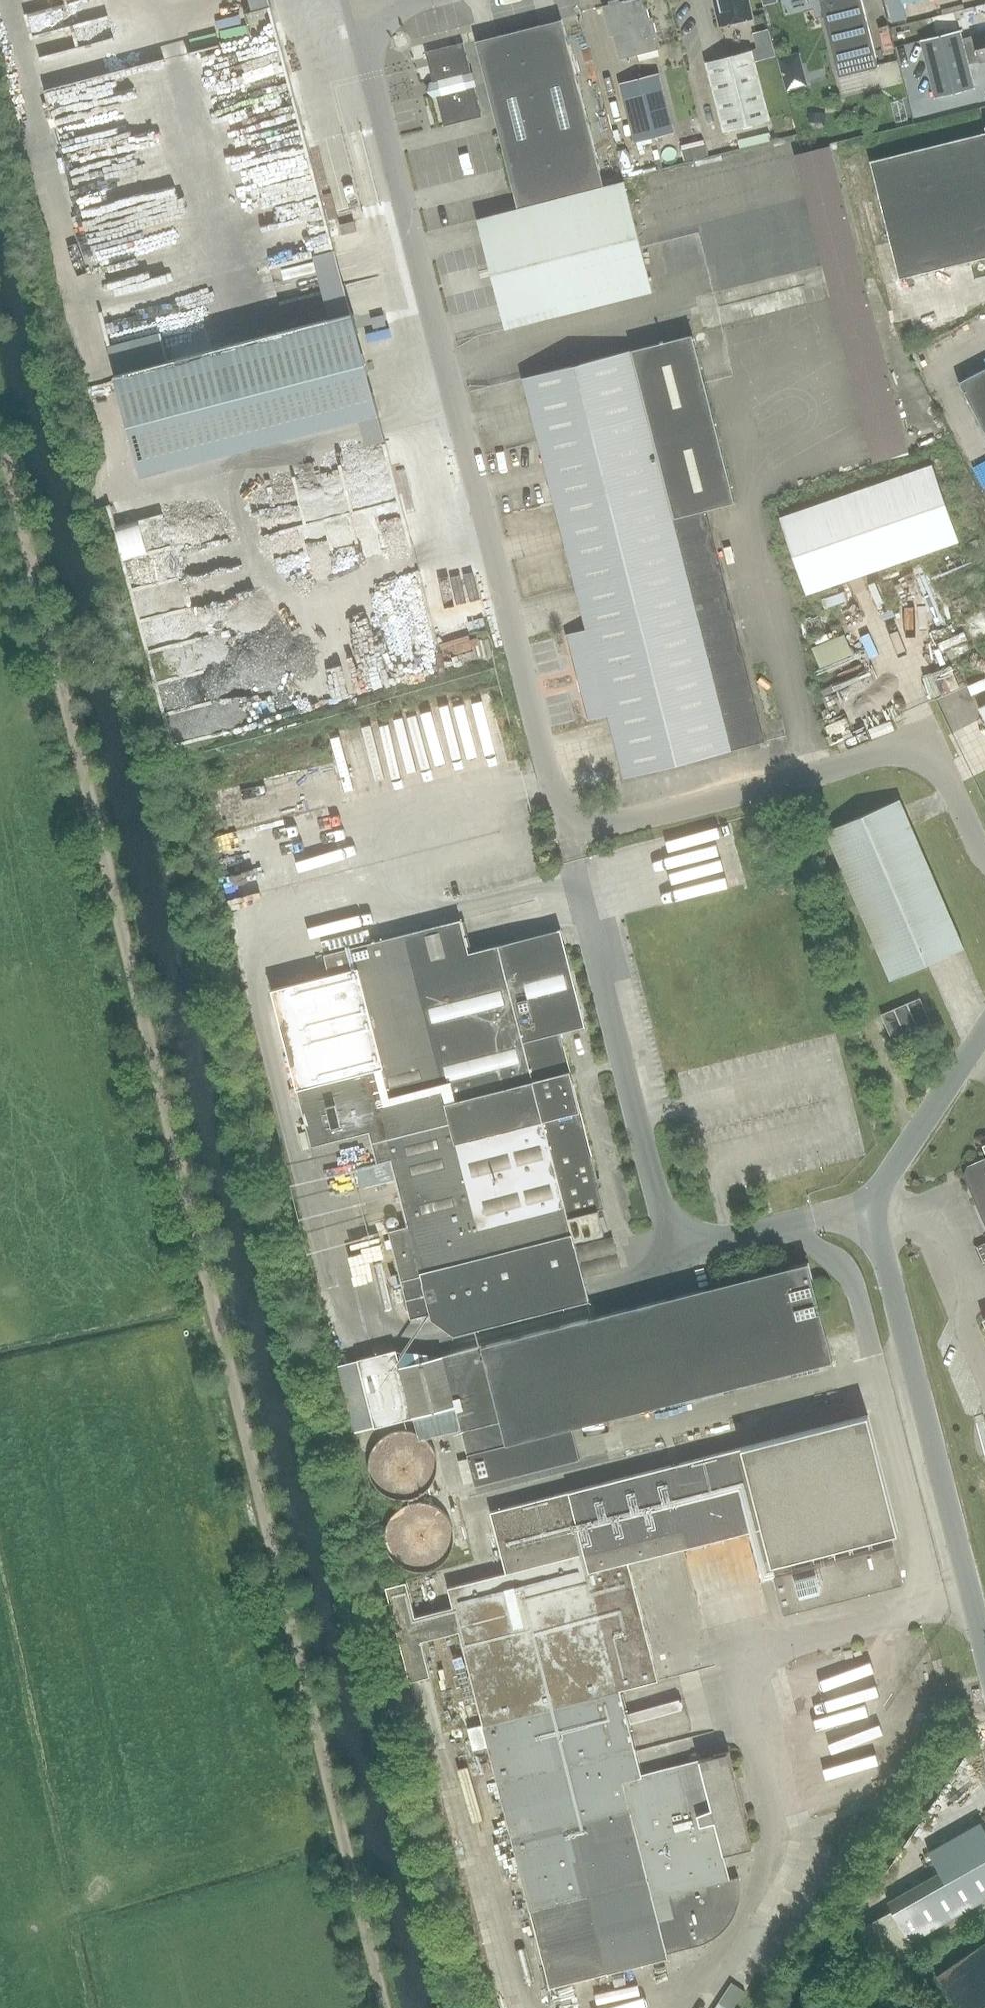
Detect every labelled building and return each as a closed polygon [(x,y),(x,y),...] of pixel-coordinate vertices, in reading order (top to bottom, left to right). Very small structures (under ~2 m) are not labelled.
[(610,36),(613,35),(619,60),(660,49),(652,17),(649,18),(645,0),(626,0),(602,6),(610,36)] [(720,26),(753,18),(749,0),(718,0),(719,5),(715,6),(720,26)] [(839,77),(878,67),(861,0),(820,0),(839,77)] [(77,22),(81,53),(112,49),(108,18),(77,22)] [(624,181),(604,187),(562,19),(476,41),(518,208),(478,219),(505,328),(652,291),(624,181)] [(760,57),(778,53),(772,27),(755,31),(760,57)] [(284,29),(47,81),(90,277),(327,226),(284,29)] [(935,98),(974,89),(968,64),(979,61),(980,62),(984,61),(984,32),(973,35),(973,36),(962,39),(960,30),(921,40),(935,98)] [(444,126),(482,116),(463,42),(425,52),(444,126)] [(706,63),(724,132),(771,120),(753,50),(706,63)] [(798,53),(778,58),(787,90),(806,85),(798,53)] [(658,73),(619,83),(635,143),(674,133),(658,73)] [(984,196),(984,133),(870,161),(885,220),(984,196)] [(830,146),(794,155),(798,168),(833,158),(830,146)] [(833,158),(798,168),(801,180),(837,171),(833,158)] [(837,171),(801,180),(804,193),(840,184),(837,171)] [(840,184),(804,193),(807,206),(843,197),(840,184)] [(885,220),(899,279),(984,257),(984,196),(885,220)] [(843,197),(807,206),(811,219),(846,210),(843,197)] [(846,210),(811,219),(814,232),(850,223),(846,210)] [(342,235),(356,231),(354,221),(340,225),(342,235)] [(850,223),(814,232),(817,244),(853,235),(850,223)] [(853,235),(817,244),(820,257),(856,248),(853,235)] [(347,312),(353,311),(338,247),(320,251),(333,307),(346,305),(347,312)] [(856,248),(820,257),(824,270),(859,261),(856,248)] [(859,261),(824,270),(827,283),(863,274),(859,261)] [(863,274),(827,283),(830,296),(866,287),(863,274)] [(866,287),(830,296),(834,309),(869,299),(866,287)] [(869,299),(834,309),(837,321),(872,312),(869,299)] [(110,347),(118,376),(143,472),(377,411),(352,315),(167,363),(159,334),(110,347)] [(692,335),(632,350),(648,413),(539,441),(587,630),(567,635),(588,718),(608,713),(624,777),(766,741),(707,509),(735,502),(692,335)] [(523,378),(539,441),(648,413),(632,350),(523,378)] [(984,433),(984,369),(959,382),(984,433)] [(806,593),(958,541),(932,464),(780,517),(806,593)] [(280,509),(149,540),(190,717),(226,708),(225,706),(244,702),(245,707),(273,701),(274,706),(291,703),(286,681),(291,680),(297,706),(318,701),(317,694),(364,682),(323,508),(282,518),(280,509)] [(815,646),(824,666),(856,651),(847,632),(815,646)] [(984,693),(984,677),(970,683),(976,696),(984,693)] [(431,1320),(454,1335),(662,1282),(640,1198),(605,1207),(561,1034),(586,1027),(548,877),(525,883),(473,679),(436,688),(444,719),(369,739),(378,777),(311,795),(302,756),(218,777),(313,1148),(341,1141),(349,1172),(369,1167),(386,1233),(389,1232),(411,1318),(430,1314),(431,1320)] [(891,980),(964,949),(899,800),(826,832),(891,980)] [(721,827),(669,838),(677,877),(735,865),(729,837),(724,838),(721,827)] [(924,997),(884,1012),(895,1039),(934,1023),(924,997)] [(967,1166),(964,1175),(984,1225),(984,1158),(967,1166)] [(467,1454),(572,1428),(833,1362),(812,1279),(813,1278),(809,1262),(786,1268),(786,1269),(443,1356),(467,1454)] [(375,1427),(414,1418),(396,1350),(357,1359),(375,1427)] [(642,1775),(620,1690),(658,1680),(628,1562),(762,1528),(772,1566),(898,1533),(868,1416),(491,1512),(506,1573),(448,1588),(453,1607),(415,1617),(406,1582),(386,1587),(410,1681),(430,1676),(421,1641),(459,1632),(549,1988),(668,1958),(667,1953),(699,1945),(703,1944),(709,1941),(712,1939),(716,1937),(720,1933),(722,1932),(725,1929),(726,1927),(729,1924),(730,1922),(732,1919),(734,1915),(735,1914),(735,1912),(737,1908),(738,1904),(738,1902),(739,1900),(739,1896),(740,1892),(740,1890),(740,1886),(739,1882),(739,1878),(730,1880),(723,1854),(752,1847),(728,1753),(642,1775)] [(435,1488),(435,1433),(374,1433),(375,1488),(435,1488)] [(399,1538),(399,1530),(391,1530),(392,1559),(447,1556),(446,1536),(399,1538)] [(902,1583),(893,1546),(774,1577),(784,1614),(902,1583)] [(910,1942),(984,1899),(984,1830),(981,1822),(928,1852),(939,1872),(887,1902),(910,1942)] [(935,1976),(957,2007),(975,2007),(980,2005),(982,2007),(984,2007),(984,1942),(935,1976)] [(748,1988),(734,1980),(717,2007),(736,2007),(748,1988)]
